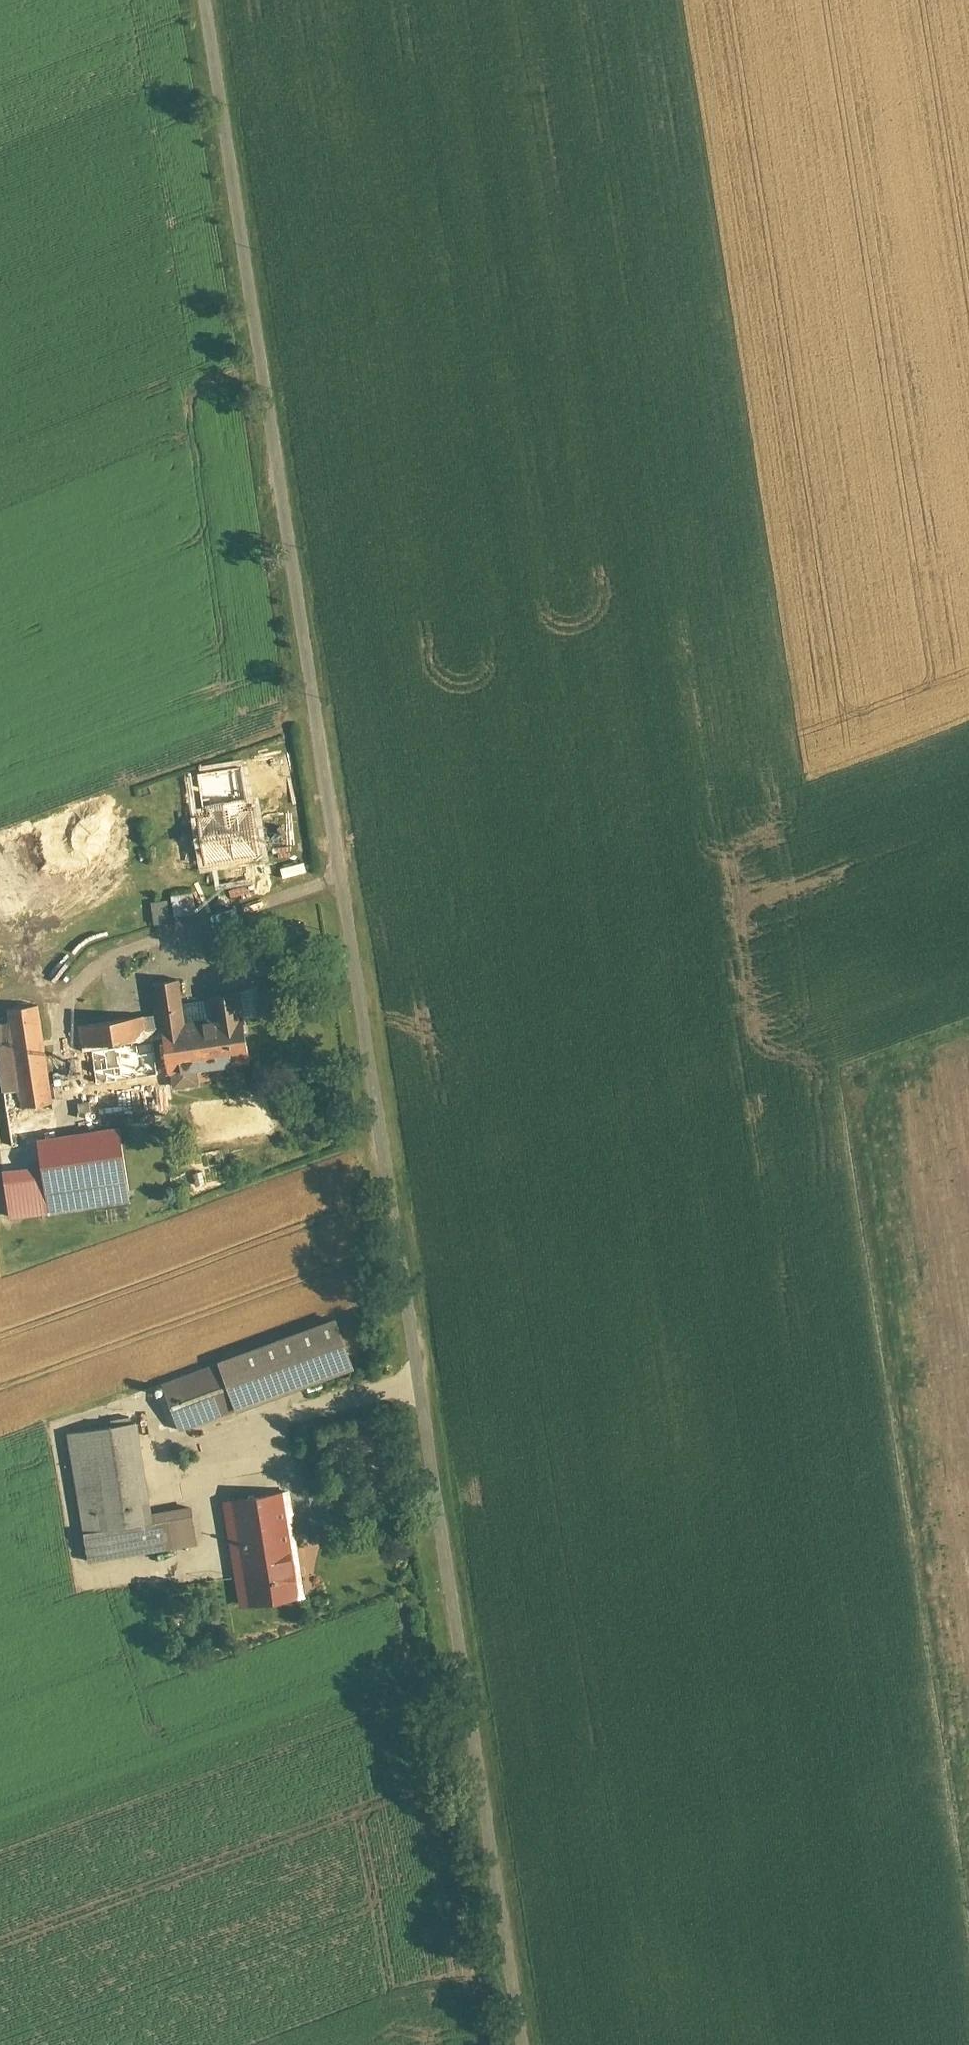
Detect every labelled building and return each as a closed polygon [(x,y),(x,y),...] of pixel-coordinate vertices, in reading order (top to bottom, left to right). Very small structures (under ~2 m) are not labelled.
[(195,913),(191,892),(176,895),(180,916),(195,913)] [(172,899),(157,901),(161,922),(176,919),(172,899)] [(162,1013),(83,1024),(92,1085),(256,1062),(246,992),(215,996),(218,1016),(191,1019),(186,979),(158,983),(162,1013)] [(0,1025),(0,1031),(16,1143),(64,1136),(45,1004),(11,1009),(13,1023),(0,1025)] [(124,1130),(45,1141),(56,1214),(134,1203),(124,1130)] [(340,1320),(168,1384),(184,1429),(357,1365),(340,1320)] [(87,1523),(159,1511),(143,1422),(72,1434),(87,1523)] [(294,1492),(230,1501),(244,1605),(308,1596),(294,1492)] [(87,1523),(94,1561),(203,1542),(196,1505),(159,1511),(87,1523)]
